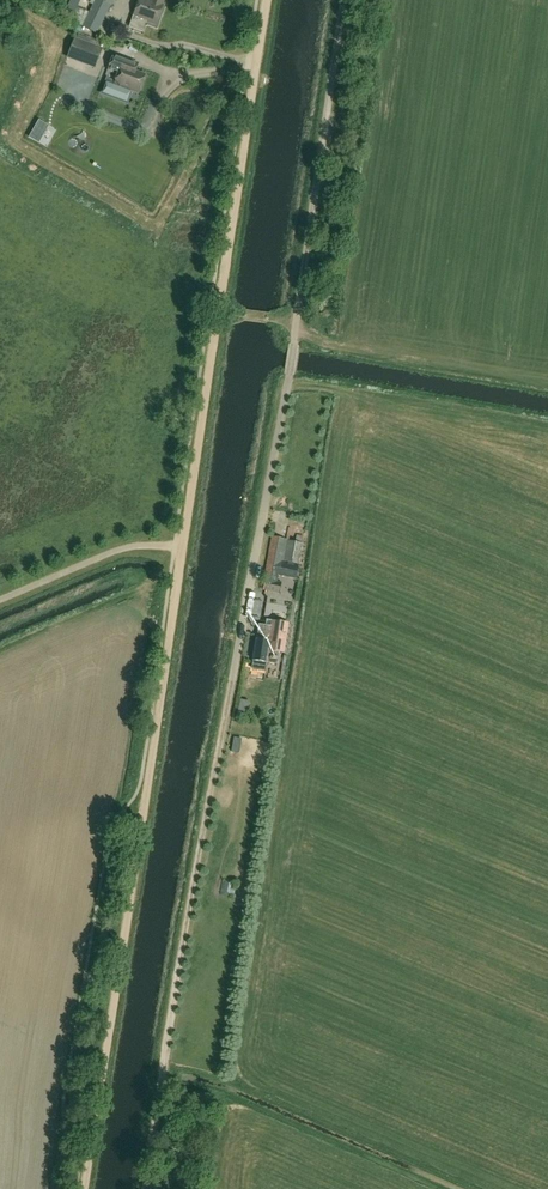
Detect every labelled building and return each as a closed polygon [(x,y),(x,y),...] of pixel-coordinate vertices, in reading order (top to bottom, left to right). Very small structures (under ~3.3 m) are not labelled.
[(83,26),(96,33),(113,0),(96,0),(83,26)] [(162,5),(164,0),(151,0),(151,1),(149,0),(139,0),(133,17),(155,25),(163,5),(162,5)] [(102,50),(75,39),(70,51),(77,54),(79,49),(92,54),(90,59),(97,61),(102,50)] [(138,93),(144,76),(129,70),(132,62),(114,55),(108,70),(119,74),(115,84),(138,93)] [(90,99),(97,77),(80,71),(72,92),(90,99)] [(297,578),(303,542),(304,537),(290,534),(282,575),(297,578)] [(273,537),(266,572),(280,575),(287,539),(273,537)] [(280,593),(282,582),(265,579),(263,590),(280,593)] [(260,620),(266,621),(265,625),(259,624),(257,635),(257,640),(256,640),(253,660),(267,663),(267,662),(277,664),(279,652),(283,653),(288,624),(272,621),(275,606),(263,604),(260,620)]
